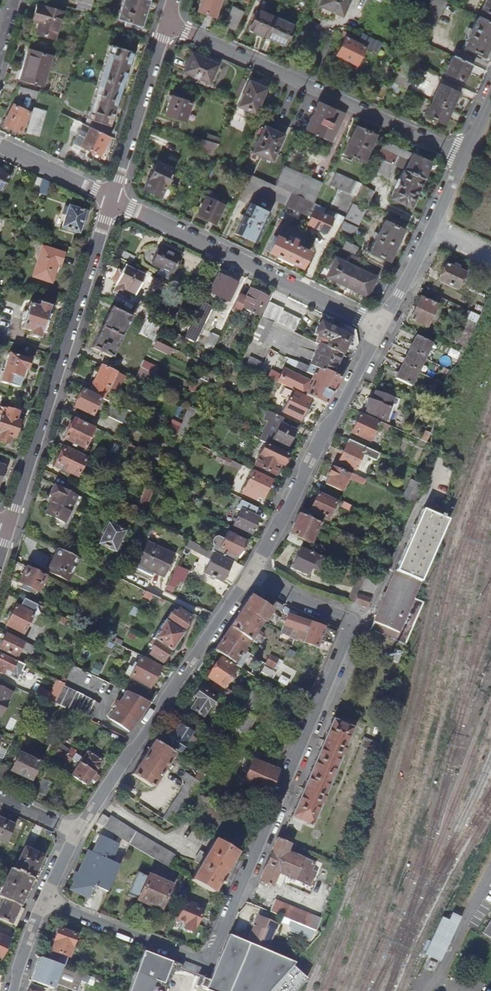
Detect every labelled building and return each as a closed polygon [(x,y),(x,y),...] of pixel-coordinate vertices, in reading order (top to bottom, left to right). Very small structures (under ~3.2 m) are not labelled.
[(90,13),(94,0),(79,0),(76,9),(90,13)] [(142,0),(117,0),(113,12),(136,19),(142,0)] [(220,0),(201,0),(198,8),(215,13),(220,0)] [(317,6),(340,16),(347,0),(320,0),(317,6)] [(424,17),(413,37),(426,43),(446,2),(441,0),(432,0),(424,17)] [(482,11),(490,15),(490,0),(487,0),(482,11)] [(34,32),(53,37),(61,10),(35,2),(31,19),(37,21),(34,32)] [(235,28),(242,12),(232,7),(224,23),(235,28)] [(267,36),(275,18),(257,9),(248,28),(267,36)] [(478,17),(472,29),(471,29),(468,36),(469,36),(464,48),(483,57),(490,40),(490,23),(478,17)] [(275,18),(267,36),(284,44),(292,25),(275,18)] [(345,38),(337,54),(357,64),(366,48),(354,42),(356,37),(345,32),(343,37),(345,38)] [(97,87),(120,94),(126,74),(127,74),(129,65),(128,65),(132,53),(110,46),(108,53),(97,87)] [(21,79),(41,85),(50,55),(27,48),(22,63),(25,64),(21,79)] [(183,71),(210,83),(218,64),(192,52),(183,71)] [(472,63),(453,55),(445,73),(463,81),(472,63)] [(416,67),(401,60),(390,82),(400,87),(405,89),(416,67)] [(255,113),(266,88),(249,80),(238,105),(255,113)] [(400,87),(390,82),(387,88),(386,90),(397,95),(400,87)] [(386,90),(387,88),(379,84),(373,96),(381,100),(386,90)] [(447,108),(451,110),(459,93),(441,84),(433,101),(447,108)] [(38,92),(19,87),(17,94),(36,99),(38,92)] [(100,132),(106,136),(113,116),(114,116),(116,107),(115,107),(120,94),(97,87),(87,120),(98,124),(96,130),(100,132)] [(164,114),(184,121),(190,102),(170,96),(164,114)] [(447,108),(433,101),(426,116),(445,125),(451,110),(447,108)] [(344,113),(320,102),(307,131),(320,138),(323,131),(326,133),(323,139),(331,143),(344,113)] [(33,107),(26,131),(39,135),(46,111),(33,107)] [(19,135),(29,115),(21,111),(15,108),(4,128),(19,135)] [(96,130),(81,123),(71,142),(91,152),(91,151),(100,132),(96,130)] [(344,152),(363,162),(376,135),(356,126),(344,152)] [(264,128),(252,153),(270,162),(283,135),(269,128),(268,130),(264,128)] [(110,137),(106,136),(100,132),(91,151),(91,152),(94,153),(100,156),(101,157),(110,137)] [(213,155),(218,144),(211,142),(204,140),(202,139),(199,150),(213,155)] [(387,142),(379,157),(399,167),(406,170),(425,179),(432,163),(387,142)] [(100,156),(94,153),(92,159),(97,162),(100,156)] [(379,157),(372,169),(393,178),(399,167),(379,157)] [(172,170),(155,161),(142,189),(166,201),(169,201),(172,201),(174,199),(175,197),(175,195),(174,193),(173,191),(164,187),(172,170)] [(284,166),(275,186),(292,194),(303,198),(309,201),(312,203),(314,204),(323,183),(284,166)] [(425,179),(406,170),(402,178),(400,177),(396,187),(397,187),(392,199),(412,207),(425,179)] [(355,197),(361,185),(362,184),(337,173),(331,186),(355,197)] [(286,207),(286,206),(292,194),(275,186),(252,176),(247,188),(286,207)] [(47,182),(37,178),(32,193),(43,196),(47,182)] [(361,185),(355,197),(355,198),(369,204),(375,192),(361,185)] [(208,192),(197,215),(215,224),(223,206),(216,202),(219,197),(208,192)] [(303,198),(292,194),(286,206),(304,214),(305,212),(310,215),(310,216),(315,218),(311,225),(311,226),(325,233),(332,218),(309,208),(307,207),(309,201),(303,198)] [(236,233),(255,243),(269,213),(250,203),(244,215),(242,214),(239,221),(241,222),(236,233)] [(352,204),(348,212),(362,218),(366,210),(352,204)] [(79,234),(85,213),(69,208),(63,229),(79,234)] [(348,212),(345,217),(344,219),(358,225),(362,218),(348,212)] [(307,222),(311,225),(315,218),(310,216),(307,222)] [(296,228),(280,220),(277,224),(294,232),(296,228)] [(342,222),(339,229),(353,236),(356,229),(342,222)] [(384,222),(370,252),(388,261),(403,231),(384,222)] [(266,251),(300,267),(308,251),(274,235),(266,251)] [(342,248),(355,254),(358,247),(346,241),(342,248)] [(40,247),(31,276),(49,282),(55,263),(59,264),(62,253),(40,247)] [(12,273),(18,251),(14,249),(7,271),(12,273)] [(153,264),(172,273),(179,258),(160,249),(153,264)] [(347,288),(357,268),(336,258),(327,278),(347,288)] [(455,289),(463,273),(455,270),(444,264),(437,280),(455,289)] [(118,287),(115,294),(133,303),(145,276),(124,266),(122,270),(119,269),(115,278),(118,279),(115,286),(118,287)] [(357,268),(347,288),(368,298),(377,278),(357,268)] [(211,294),(228,302),(237,285),(219,276),(211,294)] [(266,298),(248,290),(244,298),(238,295),(232,310),(239,313),(241,308),(258,316),(266,298)] [(439,298),(432,295),(428,302),(418,297),(408,318),(425,326),(439,298)] [(28,304),(25,314),(27,314),(25,319),(24,319),(21,329),(30,332),(29,336),(39,339),(41,332),(46,333),(52,314),(47,313),(49,306),(39,303),(38,307),(28,304)] [(202,303),(185,338),(194,343),(199,334),(202,335),(205,329),(202,328),(211,308),(202,303)] [(262,316),(294,332),(300,321),(282,312),(283,310),(268,303),(262,316)] [(136,316),(144,320),(148,311),(140,307),(136,316)] [(93,348),(113,358),(132,319),(112,309),(93,348)] [(261,317),(251,338),(263,343),(273,323),(261,317)] [(160,327),(146,321),(140,334),(153,341),(160,327)] [(318,345),(341,355),(350,337),(320,323),(314,335),(318,336),(314,343),(318,345)] [(205,348),(212,351),(219,337),(212,333),(205,348)] [(394,377),(409,385),(430,342),(415,335),(394,377)] [(157,341),(154,346),(171,355),(174,349),(157,341)] [(308,365),(331,376),(341,355),(318,345),(308,365)] [(445,359),(455,364),(459,354),(449,350),(445,359)] [(23,382),(30,361),(11,355),(4,376),(23,382)] [(133,382),(150,390),(153,382),(161,386),(164,380),(157,376),(160,369),(144,361),(133,382)] [(336,388),(340,381),(331,376),(308,365),(307,368),(299,364),(296,369),(314,378),(310,387),(309,387),(307,384),(282,371),(279,377),(269,373),(267,379),(291,391),(311,400),(326,407),(336,388)] [(126,378),(101,366),(88,393),(99,398),(103,400),(109,387),(119,392),(126,378)] [(204,374),(201,380),(207,382),(210,377),(204,374)] [(201,380),(198,387),(203,390),(207,382),(201,380)] [(117,406),(103,400),(99,398),(98,399),(80,391),(72,407),(90,416),(95,404),(105,409),(102,414),(123,425),(130,412),(117,406)] [(300,422),(311,400),(291,391),(281,412),(300,422)] [(390,406),(367,398),(364,407),(369,409),(368,412),(385,418),(390,406)] [(15,427),(17,421),(14,420),(16,411),(0,406),(0,423),(15,427)] [(198,414),(189,409),(177,436),(186,440),(198,414)] [(269,446),(272,441),(285,448),(293,432),(280,425),(283,420),(268,412),(263,421),(268,423),(258,441),(269,446)] [(390,427),(360,413),(351,432),(370,441),(377,426),(388,431),(390,427)] [(178,431),(181,421),(173,419),(170,429),(178,431)] [(82,450),(91,430),(73,421),(63,440),(82,450)] [(0,425),(0,443),(6,445),(9,436),(12,437),(15,430),(0,425)] [(378,454),(347,440),(337,463),(353,471),(360,456),(374,462),(378,454)] [(253,466),(272,476),(278,465),(280,466),(285,457),(263,446),(253,466)] [(54,468),(77,479),(85,461),(63,450),(54,468)] [(241,466),(218,455),(216,460),(239,471),(241,466)] [(358,478),(347,473),(346,476),(328,468),(324,478),(326,479),(324,484),(339,491),(346,478),(356,483),(358,478)] [(236,492),(247,498),(249,493),(258,498),(264,501),(274,482),(247,469),(236,492)] [(76,497),(53,485),(48,494),(52,496),(44,513),(64,523),(76,497)] [(256,503),(258,498),(249,493),(247,498),(256,503)] [(316,494),(308,509),(326,518),(334,502),(316,494)] [(412,503),(404,500),(402,505),(410,508),(412,503)] [(248,505),(236,528),(253,536),(261,521),(257,519),(261,511),(248,505)] [(432,553),(447,519),(443,517),(422,508),(395,570),(420,581),(432,553)] [(123,530),(129,517),(114,509),(98,542),(115,551),(125,531),(123,530)] [(298,513),(285,539),(301,547),(304,540),(310,543),(320,524),(298,513)] [(209,550),(233,562),(236,557),(244,541),(226,532),(223,539),(216,536),(215,536),(214,536),(212,536),(211,537),(210,538),(210,539),(210,540),(210,542),(211,544),(211,545),(212,545),(209,550)] [(188,540),(185,546),(195,550),(198,545),(188,540)] [(139,564),(164,576),(174,554),(149,542),(139,564)] [(290,559),(295,547),(286,543),(279,561),(289,565),(291,560),(290,559)] [(228,584),(239,565),(233,562),(209,550),(198,545),(195,550),(211,558),(203,574),(224,585),(225,583),(228,584)] [(298,548),(288,569),(304,577),(308,569),(315,572),(321,559),(298,548)] [(79,559),(68,554),(58,549),(47,571),(68,581),(79,559)] [(44,576),(25,567),(17,582),(24,586),(22,590),(28,593),(30,589),(36,592),(44,576)] [(176,570),(168,585),(175,589),(180,579),(184,581),(187,575),(176,570)] [(420,581),(395,570),(373,621),(399,632),(413,598),(420,581)] [(347,599),(352,601),(355,593),(369,598),(368,600),(370,601),(378,582),(357,573),(347,599)] [(154,594),(146,591),(144,596),(152,600),(154,594)] [(355,593),(352,601),(366,606),(368,600),(369,598),(355,593)] [(226,627),(221,636),(241,650),(251,635),(258,639),(261,635),(254,630),(259,622),(261,623),(266,615),(268,611),(269,610),(245,595),(225,626),(226,627)] [(399,632),(373,621),(369,630),(404,645),(423,602),(413,598),(399,632)] [(282,609),(283,606),(275,601),(271,607),(280,612),(282,609)] [(23,633),(33,613),(16,605),(6,625),(23,633)] [(290,610),(283,606),(282,609),(282,613),(287,615),(284,621),(280,632),(289,635),(291,628),(307,633),(303,643),(316,647),(318,640),(330,644),(335,632),(295,618),(296,612),(290,610)] [(187,621),(189,617),(179,611),(177,614),(174,612),(168,621),(166,620),(155,637),(156,638),(149,649),(152,652),(150,653),(163,662),(172,650),(174,651),(186,634),(184,632),(190,624),(187,621)] [(278,616),(268,611),(266,615),(276,620),(278,616)] [(294,639),(303,643),(307,633),(291,628),(289,635),(288,637),(294,639)] [(280,632),(278,641),(291,646),(294,639),(288,637),(289,635),(280,632)] [(17,656),(23,643),(5,635),(0,646),(0,647),(17,656)] [(221,636),(212,650),(233,663),(241,650),(221,636)] [(394,652),(391,660),(397,663),(400,655),(394,652)] [(15,660),(14,662),(0,655),(0,671),(17,680),(19,675),(22,677),(25,671),(22,670),(25,665),(15,660)] [(277,660),(269,656),(265,664),(273,668),(277,660)] [(134,669),(129,676),(149,687),(161,668),(140,657),(136,664),(135,663),(132,667),(134,669)] [(208,679),(223,689),(235,668),(220,659),(208,679)] [(264,666),(260,672),(271,679),(275,672),(264,666)] [(278,681),(286,684),(289,676),(282,673),(278,681)] [(50,694),(53,687),(34,678),(31,684),(50,694)] [(50,694),(58,697),(70,704),(68,710),(90,720),(98,703),(56,681),(53,687),(50,694)] [(210,689),(204,685),(201,690),(198,688),(193,697),(196,699),(189,709),(202,717),(208,707),(209,707),(214,698),(208,694),(210,689)] [(0,717),(12,692),(0,686),(0,717)] [(250,690),(240,708),(253,715),(262,698),(253,693),(254,692),(250,690)] [(223,697),(234,705),(238,698),(227,691),(223,697)] [(150,703),(129,693),(122,703),(120,701),(116,708),(118,710),(112,718),(131,731),(150,703)] [(70,704),(58,697),(54,703),(68,710),(70,704)] [(240,708),(228,732),(234,735),(237,728),(247,733),(256,716),(253,715),(240,708)] [(301,792),(291,817),(309,824),(318,803),(320,804),(323,797),(321,796),(338,755),(340,755),(343,748),(342,748),(351,726),(332,718),(321,744),(301,792)] [(169,733),(163,742),(177,751),(182,744),(189,748),(195,738),(189,734),(190,732),(177,724),(171,734),(169,733)] [(208,732),(221,741),(225,733),(213,725),(208,732)] [(376,744),(364,739),(361,747),(373,752),(376,744)] [(172,754),(152,740),(130,774),(152,788),(172,754)] [(30,780),(41,756),(23,748),(12,772),(30,780)] [(58,749),(54,757),(57,759),(59,755),(64,758),(63,760),(70,764),(73,759),(66,754),(61,751),(58,749)] [(66,754),(73,759),(77,753),(70,749),(66,754)] [(80,764),(94,774),(103,761),(88,751),(80,764)] [(199,771),(204,774),(210,761),(206,759),(199,771)] [(267,793),(277,770),(251,759),(241,782),(267,793)] [(94,774),(80,764),(72,775),(87,785),(90,781),(94,784),(99,777),(94,774)] [(204,774),(199,771),(198,770),(194,778),(200,781),(204,774)] [(163,818),(173,825),(200,783),(185,773),(181,780),(184,782),(182,787),(163,818)] [(44,779),(37,791),(45,795),(52,782),(44,779)] [(26,798),(33,801),(37,791),(31,788),(26,798)] [(97,824),(103,827),(108,819),(102,815),(97,824)] [(103,827),(128,844),(167,866),(174,855),(135,832),(110,816),(108,819),(103,827)] [(7,842),(14,825),(0,818),(0,839),(7,842)] [(106,891),(118,865),(109,861),(117,844),(98,835),(91,852),(87,851),(69,888),(88,896),(93,885),(106,891)] [(236,851),(213,838),(204,853),(200,851),(194,860),(198,863),(188,880),(211,893),(236,851)] [(280,840),(276,838),(259,881),(271,887),(277,873),(305,884),(313,863),(291,855),(294,845),(281,840),(280,840)] [(31,877),(34,878),(45,855),(26,847),(16,870),(31,877)] [(13,925),(34,878),(31,877),(16,870),(12,868),(2,891),(8,894),(5,902),(0,912),(0,919),(13,925)] [(170,887),(138,874),(129,896),(160,909),(170,887)] [(5,902),(8,894),(2,891),(0,895),(0,899),(5,902)] [(265,910),(292,921),(309,928),(316,931),(321,917),(271,897),(265,910)] [(201,910),(183,903),(176,920),(185,924),(184,926),(193,930),(201,910)] [(439,962),(459,917),(451,914),(448,921),(441,917),(424,955),(439,962)] [(257,915),(246,942),(266,950),(277,923),(257,915)] [(482,932),(490,938),(490,919),(482,932)] [(309,928),(292,921),(289,930),(305,937),(309,928)] [(51,951),(66,956),(67,956),(75,935),(57,928),(53,940),(54,941),(51,951)] [(292,965),(295,962),(266,950),(246,942),(228,934),(210,976),(200,972),(198,976),(197,978),(194,986),(207,990),(268,990),(292,965)] [(0,960),(9,939),(0,935),(0,959),(0,960)] [(142,950),(127,989),(127,990),(148,990),(152,980),(160,984),(169,960),(147,952),(142,950)] [(48,960),(63,966),(66,956),(51,951),(48,960)] [(83,973),(63,966),(48,960),(39,957),(31,980),(52,988),(54,982),(77,990),(83,973)] [(169,960),(160,984),(152,980),(148,990),(165,990),(173,969),(197,978),(198,976),(180,969),(180,967),(180,965),(169,960)] [(307,978),(292,965),(269,990),(296,990),(307,978)]
